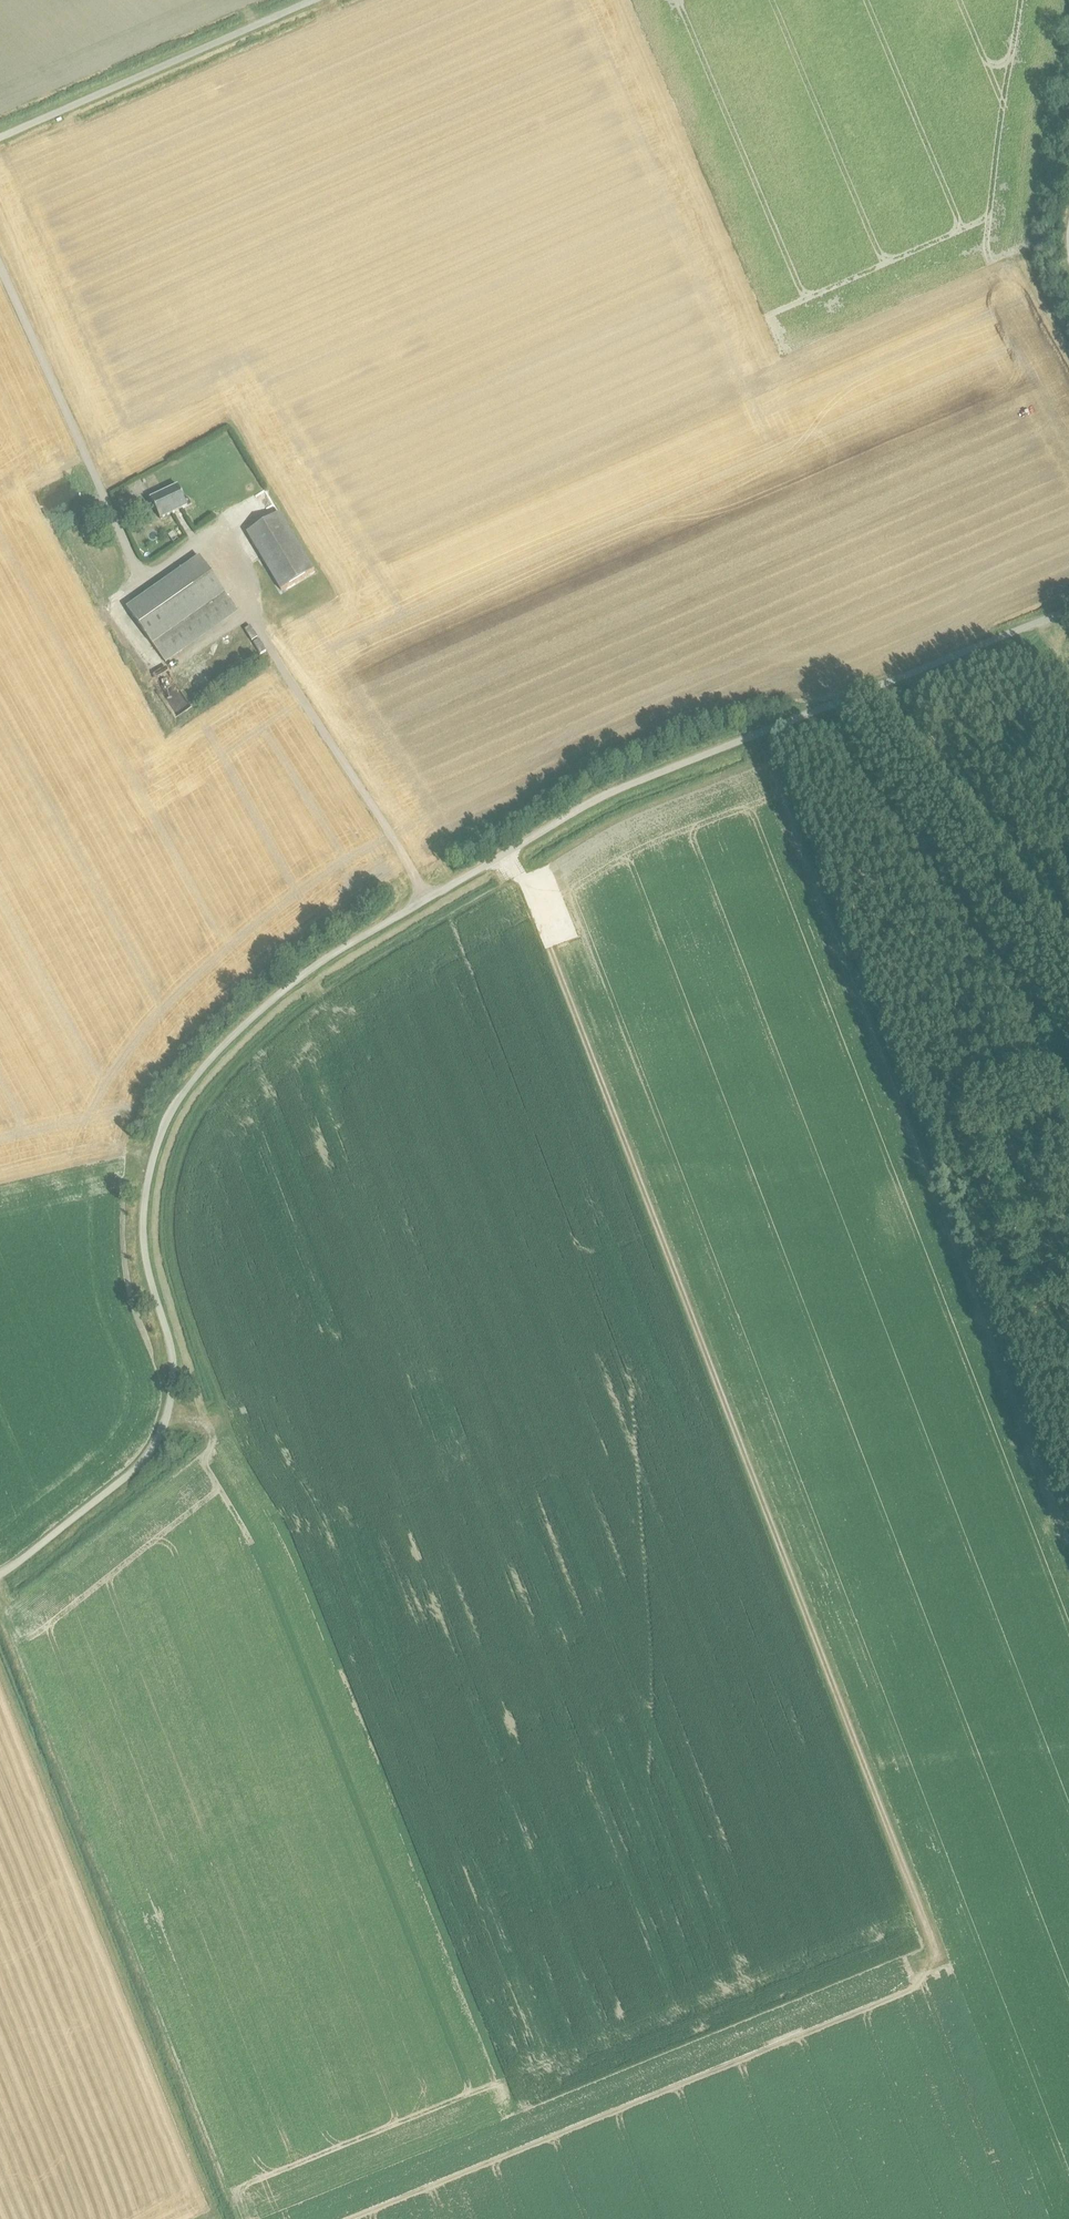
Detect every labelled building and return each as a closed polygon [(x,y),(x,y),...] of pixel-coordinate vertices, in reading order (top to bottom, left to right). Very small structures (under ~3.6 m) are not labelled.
[(188,506),(191,505),(189,499),(185,501),(178,486),(151,499),(161,519),(188,506)] [(247,533),(281,591),(314,571),(280,513),(247,533)] [(127,608),(163,659),(236,608),(200,557),(127,608)]
